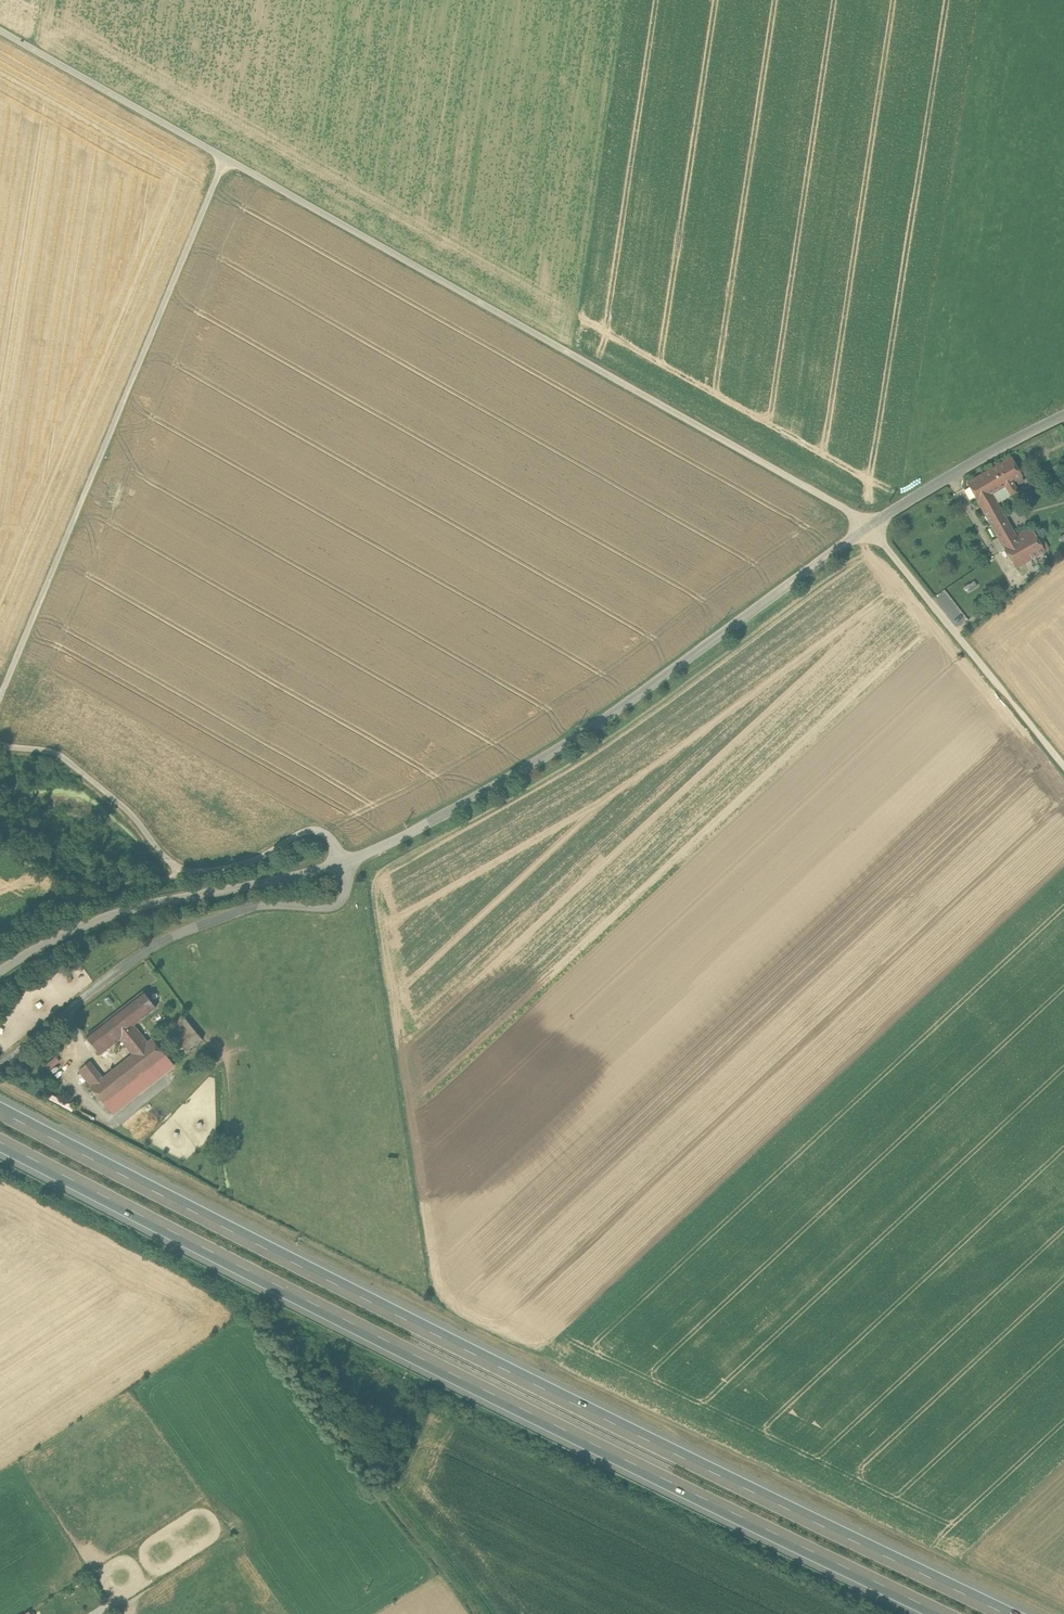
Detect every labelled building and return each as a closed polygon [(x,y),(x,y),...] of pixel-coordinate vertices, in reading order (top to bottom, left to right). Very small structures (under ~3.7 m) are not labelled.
[(1023,476),(1012,457),(996,465),(1007,485),(1013,481),(1023,476)] [(996,465),(967,482),(978,501),(992,493),(1005,486),(1006,486),(1007,485),(996,465)] [(1018,490),(1013,481),(1007,485),(1006,486),(1011,495),(1018,490)] [(1016,535),(992,493),(978,501),(1016,567),(1045,550),(1031,526),(1016,535)] [(987,550),(982,541),(978,543),(983,552),(987,550)] [(144,991),(118,1011),(131,1027),(134,1024),(156,1007),(144,991)] [(118,1011),(86,1035),(101,1054),(121,1038),(132,1029),(131,1027),(118,1011)] [(183,1015),(173,1023),(170,1023),(164,1028),(163,1032),(181,1055),(185,1055),(192,1050),(192,1047),(202,1039),(183,1015)] [(148,1042),(134,1024),(131,1027),(132,1029),(121,1038),(133,1054),(102,1078),(91,1086),(104,1103),(149,1067),(165,1055),(153,1038),(148,1042)] [(165,1055),(149,1067),(157,1076),(173,1064),(165,1055)] [(90,1061),(79,1070),(91,1086),(102,1078),(90,1061)] [(149,1067),(104,1103),(112,1113),(158,1077),(157,1076),(149,1067)]
